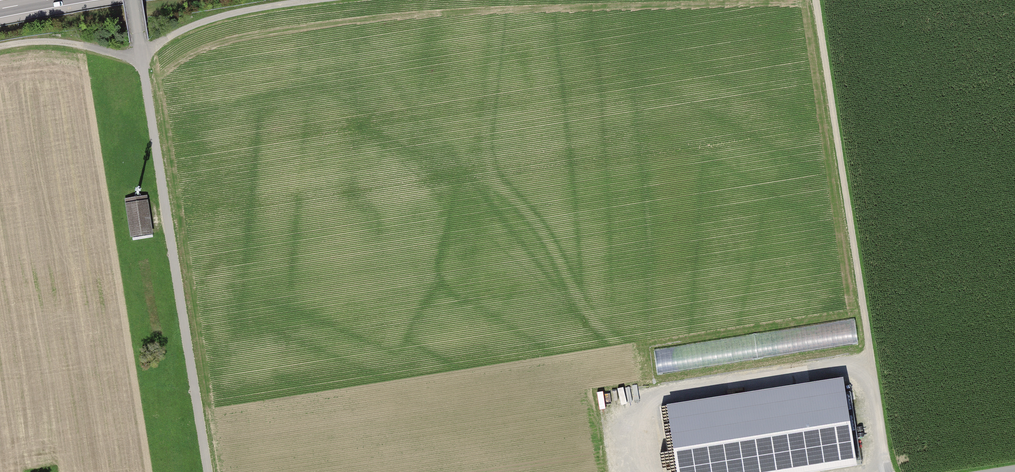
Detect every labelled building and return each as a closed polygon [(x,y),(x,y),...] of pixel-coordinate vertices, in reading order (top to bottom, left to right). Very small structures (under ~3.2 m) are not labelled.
[(150,196),(128,200),(133,236),(156,232),(150,196)] [(659,407),(669,471),(816,471),(856,466),(843,379),(659,407)]
